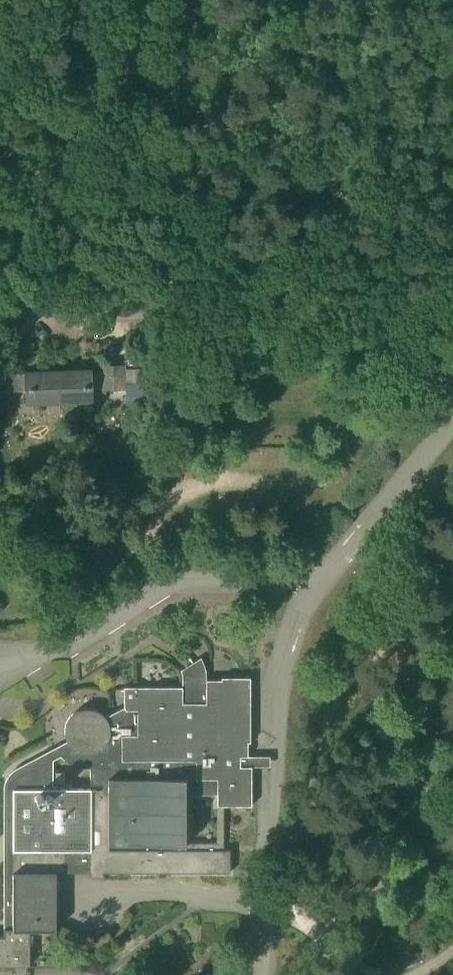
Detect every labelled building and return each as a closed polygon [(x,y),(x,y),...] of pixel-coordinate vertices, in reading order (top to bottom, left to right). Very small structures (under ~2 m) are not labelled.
[(91,381),(103,381),(103,388),(124,387),(123,363),(102,364),(102,369),(57,371),(59,399),(92,397),(91,381)] [(3,368),(0,368),(0,392),(14,392),(14,367),(3,368)] [(58,399),(57,371),(23,373),(25,401),(58,399)] [(24,965),(29,965),(29,929),(55,929),(55,872),(49,873),(49,850),(90,850),(89,872),(229,872),(229,849),(222,849),(222,842),(188,842),(188,793),(217,793),(217,804),(251,804),(251,765),(247,765),(248,678),(206,678),(206,689),(124,689),(124,709),(104,719),(103,717),(101,715),(98,714),(96,713),(94,712),(91,711),(88,711),(86,711),(83,711),(80,712),(78,713),(75,714),(73,715),(71,717),(69,719),(68,721),(67,724),(66,726),(65,729),(64,731),(64,734),(64,737),(65,739),(66,742),(67,744),(16,767),(7,780),(4,792),(3,935),(0,935),(0,965),(24,965)]
